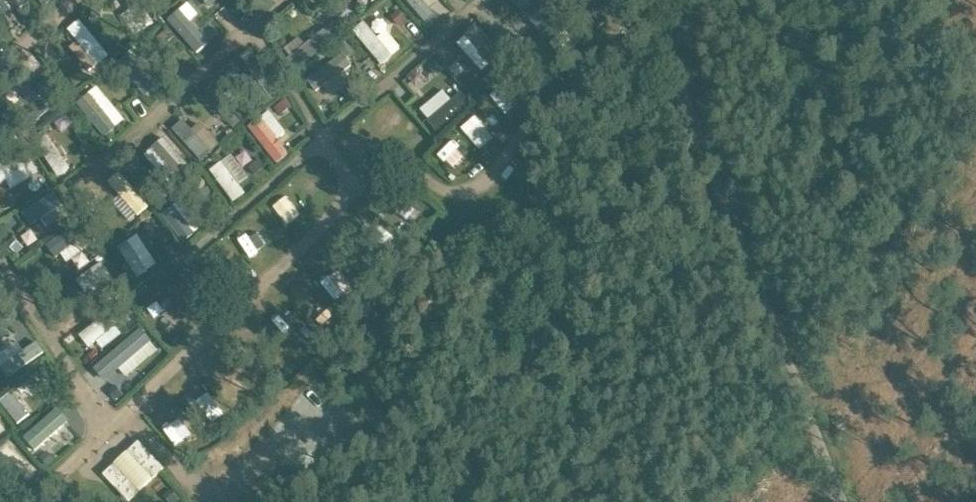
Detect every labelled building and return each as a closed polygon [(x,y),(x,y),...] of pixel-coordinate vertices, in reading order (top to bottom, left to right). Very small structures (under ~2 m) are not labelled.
[(4,13),(13,6),(8,0),(0,0),(0,8),(4,13)] [(136,33),(154,20),(139,0),(120,0),(115,4),(136,33)] [(425,23),(434,15),(427,6),(434,0),(406,0),(425,23)] [(195,52),(209,41),(180,7),(166,18),(195,52)] [(78,19),(67,30),(100,63),(111,52),(78,19)] [(384,28),(377,35),(364,21),(353,32),(381,63),(401,45),(384,28)] [(473,21),(453,40),(466,54),(474,46),(487,60),(499,48),(473,21)] [(297,65),(333,42),(324,26),(287,49),(297,65)] [(342,50),(307,78),(317,91),(352,62),(342,50)] [(103,136),(126,119),(102,87),(79,104),(103,136)] [(429,117),(450,97),(441,88),(421,108),(429,117)] [(446,125),(469,99),(459,89),(436,115),(446,125)] [(278,137),(286,131),(270,108),(247,125),(275,162),(289,152),(278,137)] [(484,149),(496,135),(473,114),(461,127),(484,149)] [(203,160),(220,142),(198,120),(192,127),(182,117),(171,128),(203,160)] [(56,175),(71,166),(48,129),(33,138),(56,175)] [(353,152),(365,143),(356,130),(344,139),(353,152)] [(179,183),(196,167),(164,133),(146,150),(179,183)] [(434,156),(450,171),(464,156),(449,141),(434,156)] [(6,180),(10,187),(38,173),(26,150),(0,163),(0,182),(6,180)] [(234,201),(247,192),(240,183),(250,176),(234,152),(211,168),(234,201)] [(59,192),(22,205),(28,221),(65,207),(59,192)] [(277,205),(296,222),(304,213),(284,196),(277,205)] [(268,258),(283,246),(262,220),(247,232),(268,258)] [(138,232),(117,245),(138,276),(159,263),(138,232)] [(77,274),(88,298),(117,286),(107,261),(77,274)] [(299,316),(280,324),(290,345),(308,336),(299,316)] [(103,380),(116,371),(122,378),(159,349),(141,326),(92,366),(103,380)] [(16,340),(0,350),(0,367),(6,376),(43,351),(35,339),(21,348),(16,340)] [(185,402),(199,419),(215,405),(201,389),(185,402)] [(167,414),(180,402),(169,390),(156,402),(167,414)] [(63,426),(47,439),(58,453),(74,440),(63,426)] [(162,467),(137,438),(100,471),(123,498),(118,501),(131,501),(127,498),(162,467)] [(0,449),(0,476),(22,462),(9,443),(0,449)]
